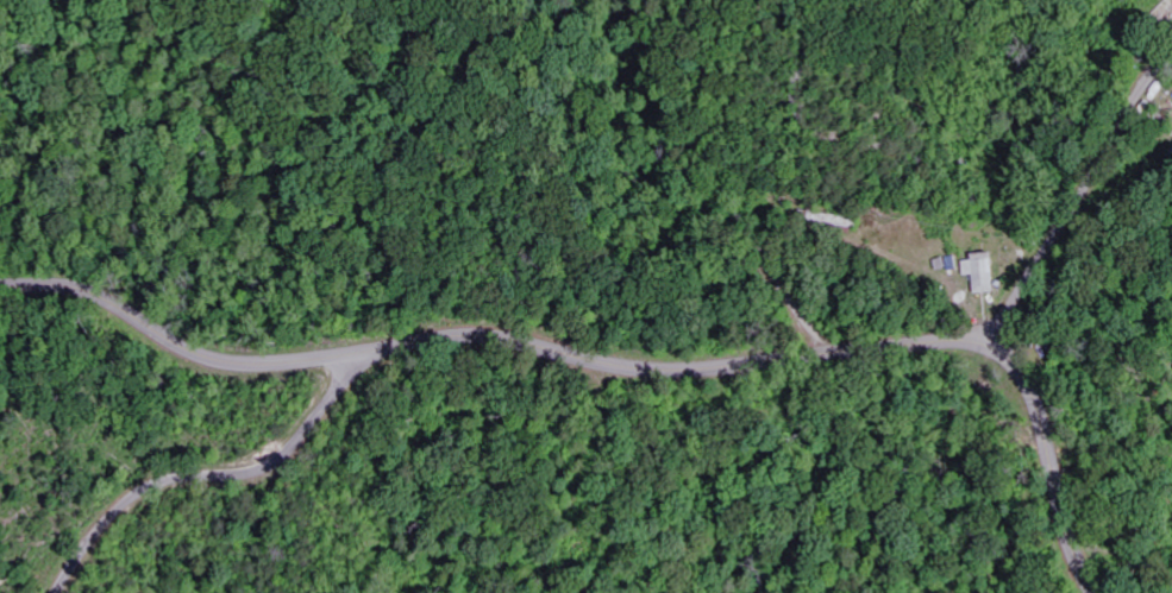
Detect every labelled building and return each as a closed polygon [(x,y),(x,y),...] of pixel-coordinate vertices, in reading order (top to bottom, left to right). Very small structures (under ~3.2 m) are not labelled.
[(967,261),(968,276),(979,276),(979,294),(1000,293),(998,254),(978,255),(978,261),(967,261)]
